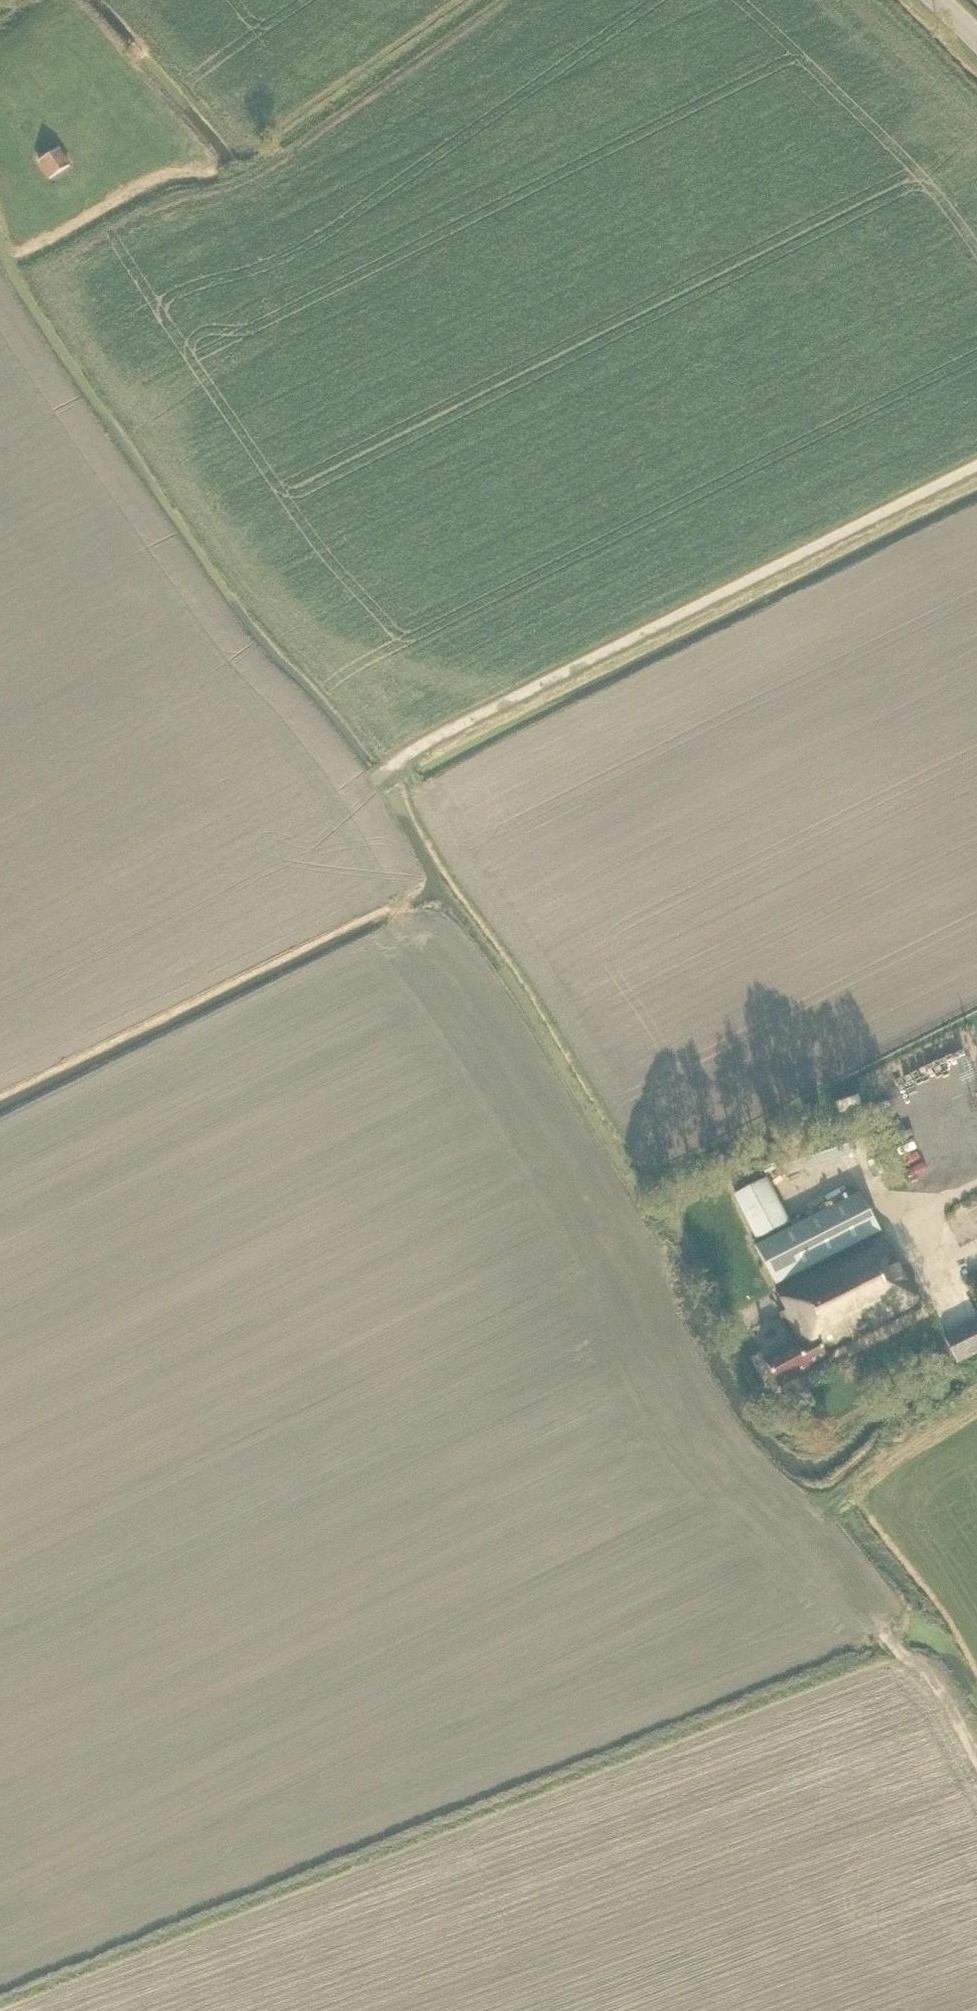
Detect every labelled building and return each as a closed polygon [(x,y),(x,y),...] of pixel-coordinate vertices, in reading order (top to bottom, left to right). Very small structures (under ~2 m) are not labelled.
[(50,180),(72,165),(61,148),(39,162),(50,180)] [(844,1136),(781,1158),(787,1177),(851,1154),(844,1136)] [(767,1179),(733,1196),(756,1241),(790,1223),(767,1179)] [(775,1286),(880,1233),(860,1194),(755,1246),(775,1286)] [(923,1308),(884,1237),(776,1292),(787,1311),(780,1315),(798,1346),(783,1354),(780,1349),(766,1356),(769,1361),(766,1363),(779,1387),(829,1361),(826,1355),(923,1308)] [(946,1318),(960,1346),(976,1337),(976,1310),(974,1304),(946,1318)]
